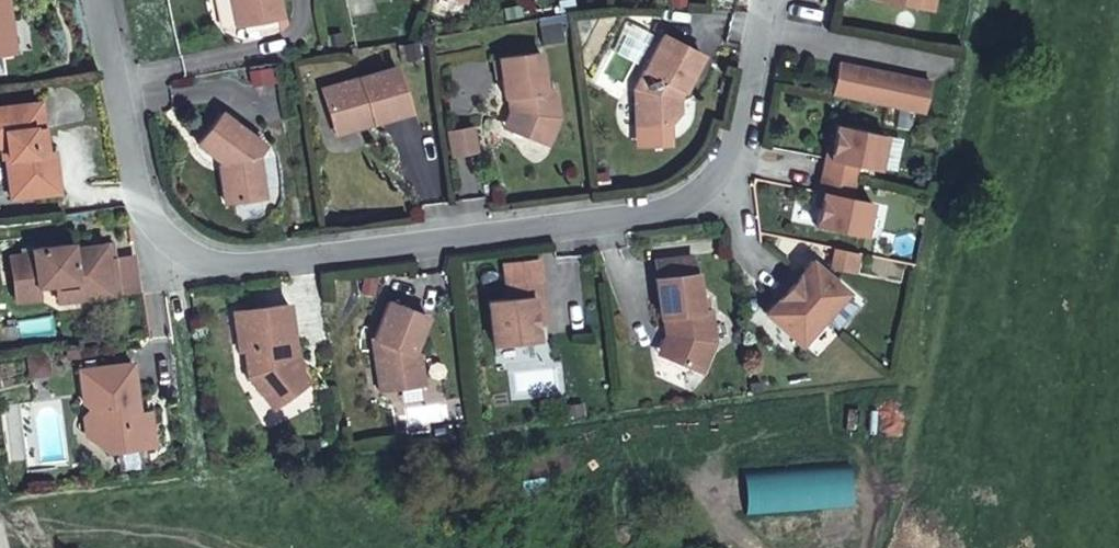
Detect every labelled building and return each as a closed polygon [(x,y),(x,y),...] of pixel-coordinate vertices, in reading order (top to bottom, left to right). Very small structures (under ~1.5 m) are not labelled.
[(235,19),(280,11),(277,0),(231,0),(235,19)] [(12,46),(8,12),(3,12),(7,46),(12,46)] [(595,80),(618,93),(653,33),(626,19),(595,80)] [(634,86),(635,123),(668,123),(679,112),(678,97),(675,95),(679,87),(684,90),(702,54),(663,33),(634,86)] [(547,87),(540,51),(498,60),(507,100),(518,98),(521,113),(514,129),(548,144),(561,113),(555,85),(547,87)] [(930,78),(838,60),(832,91),(923,110),(930,78)] [(396,63),(322,86),(334,125),(372,114),(374,120),(410,108),(396,63)] [(54,186),(49,145),(41,146),(35,96),(0,101),(0,139),(3,139),(4,152),(2,152),(5,172),(16,171),(19,190),(54,186)] [(218,108),(195,138),(224,160),(217,169),(222,197),(259,192),(255,146),(260,139),(218,108)] [(372,114),(334,125),(336,132),(374,120),(372,114)] [(815,223),(863,234),(871,199),(850,195),(857,162),(878,167),(886,133),(838,122),(830,155),(826,154),(822,171),(818,189),(823,190),(815,223)] [(475,127),(450,130),(453,151),(477,148),(475,127)] [(7,192),(19,190),(16,171),(5,172),(4,172),(7,192)] [(43,245),(43,241),(28,243),(29,249),(9,251),(14,290),(36,287),(35,281),(56,278),(75,276),(76,282),(107,278),(102,239),(72,243),(71,237),(56,239),(57,243),(43,245)] [(58,294),(109,288),(136,284),(131,251),(112,254),(109,238),(102,239),(107,278),(76,282),(75,276),(56,278),(58,294)] [(835,245),(831,264),(851,268),(855,249),(835,245)] [(658,252),(661,271),(702,266),(700,247),(658,252)] [(855,249),(851,268),(855,269),(859,250),(855,249)] [(504,260),(506,278),(541,273),(538,256),(504,260)] [(776,296),(764,310),(800,342),(846,289),(811,257),(798,271),(794,267),(771,292),(776,296)] [(679,336),(674,355),(708,366),(720,330),(715,301),(713,302),(707,302),(705,290),(702,266),(661,271),(666,309),(668,309),(675,308),(679,336)] [(488,297),(494,343),(537,337),(536,322),(534,310),(545,308),(541,273),(506,278),(508,295),(488,297)] [(36,287),(14,290),(15,295),(36,292),(36,287)] [(275,379),(284,392),(285,392),(305,376),(291,357),(290,352),(293,352),(286,299),(230,308),(236,346),(243,345),(247,372),(261,390),(275,379)] [(412,350),(425,315),(387,299),(373,336),(378,338),(374,348),(379,388),(420,382),(417,353),(412,350)] [(547,321),(545,308),(534,310),(536,322),(547,321)] [(666,353),(674,355),(679,336),(675,308),(668,309),(672,335),(666,353)] [(29,357),(31,374),(48,371),(45,354),(29,357)] [(88,402),(92,436),(105,447),(152,441),(147,405),(131,407),(130,397),(134,396),(129,356),(78,363),(82,399),(88,402)] [(271,403),(284,392),(275,379),(261,390),(271,403)] [(83,430),(92,436),(88,402),(80,409),(83,430)]
